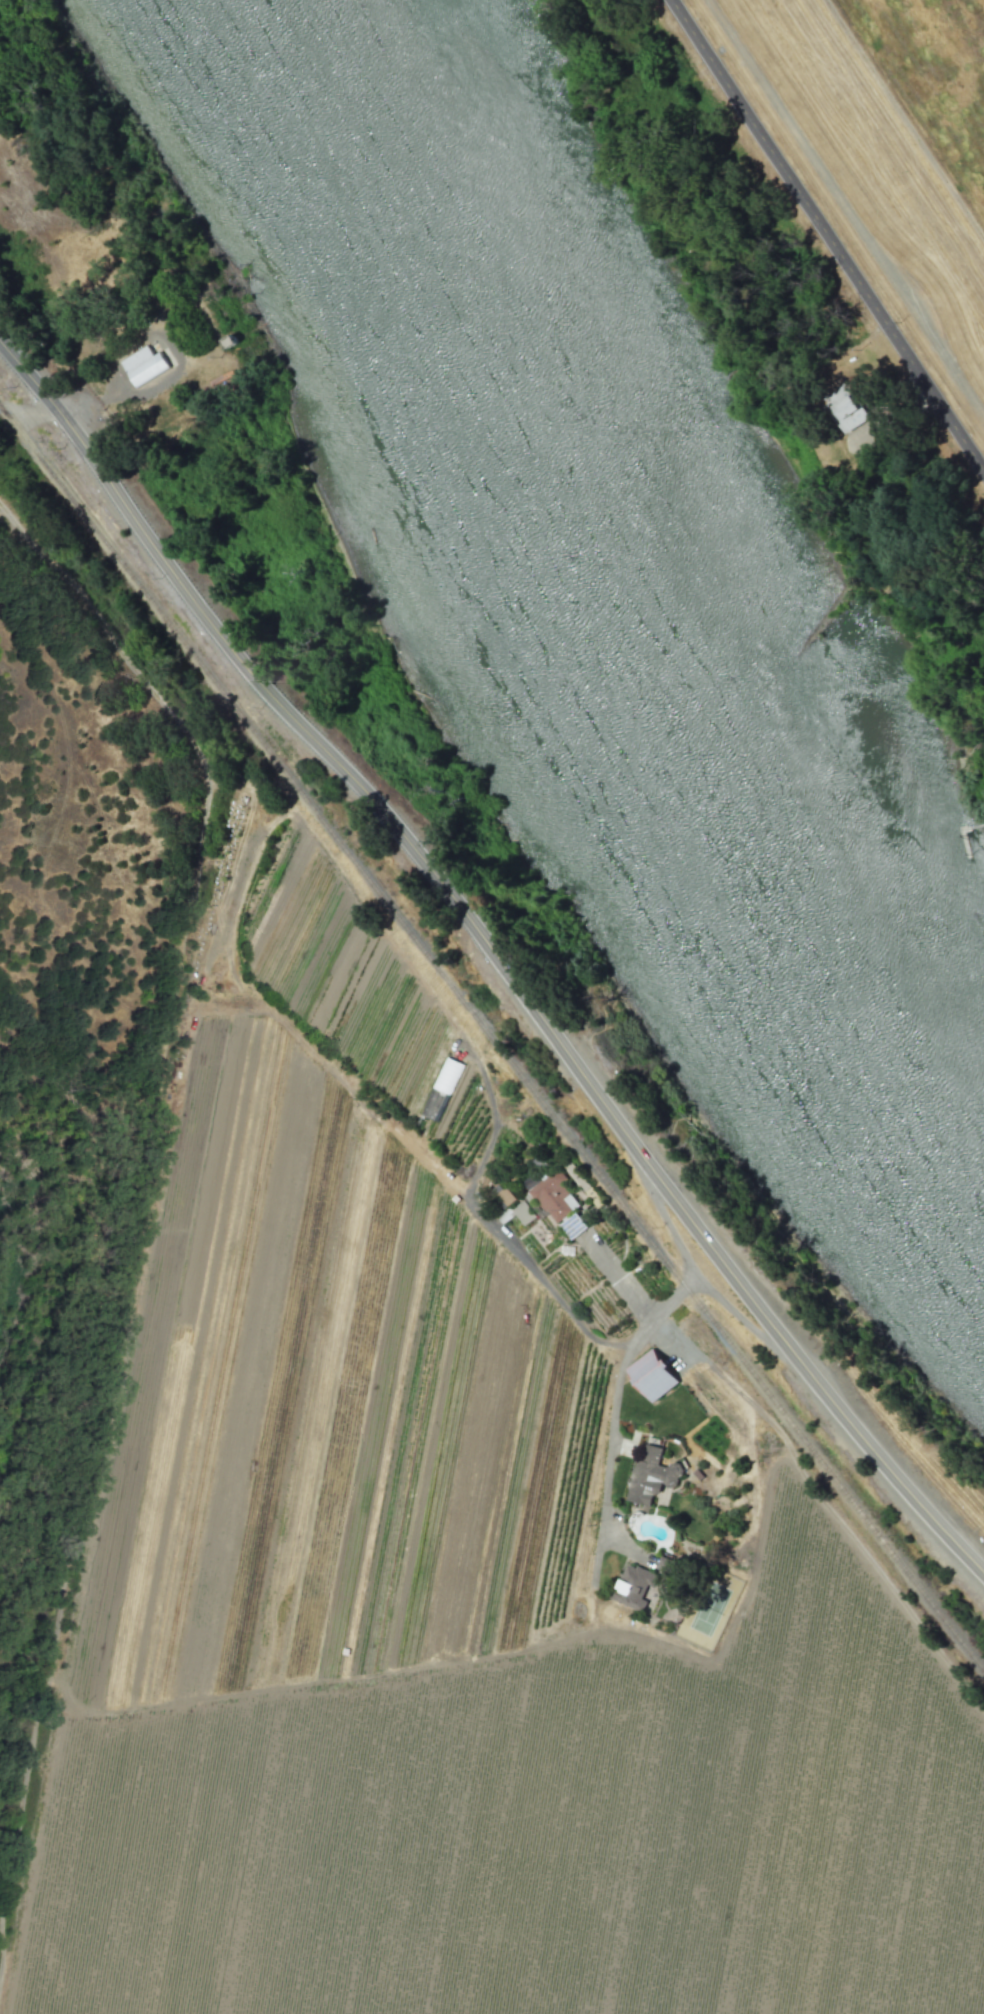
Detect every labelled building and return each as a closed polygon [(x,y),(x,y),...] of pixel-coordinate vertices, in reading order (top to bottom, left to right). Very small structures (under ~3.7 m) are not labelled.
[(152,355),(146,345),(120,360),(136,387),(168,367),(158,351),(152,355)] [(824,396),(846,433),(869,419),(846,382),(824,396)] [(462,1063),(444,1056),(419,1113),(436,1121),(462,1063)] [(516,1198),(505,1187),(494,1197),(504,1209),(516,1198)] [(535,1217),(523,1200),(509,1210),(521,1226),(535,1217)] [(559,1223),(568,1239),(586,1228),(577,1212),(559,1223)] [(626,1367),(651,1402),(678,1382),(668,1367),(654,1347),(626,1367)] [(662,1448),(642,1443),(628,1501),(650,1506),(653,1494),(660,1496),(662,1485),(676,1488),(681,1467),(659,1462),(662,1448)] [(657,1575),(626,1562),(611,1599),(642,1612),(647,1601),(641,1598),(647,1584),(653,1586),(657,1575)]
